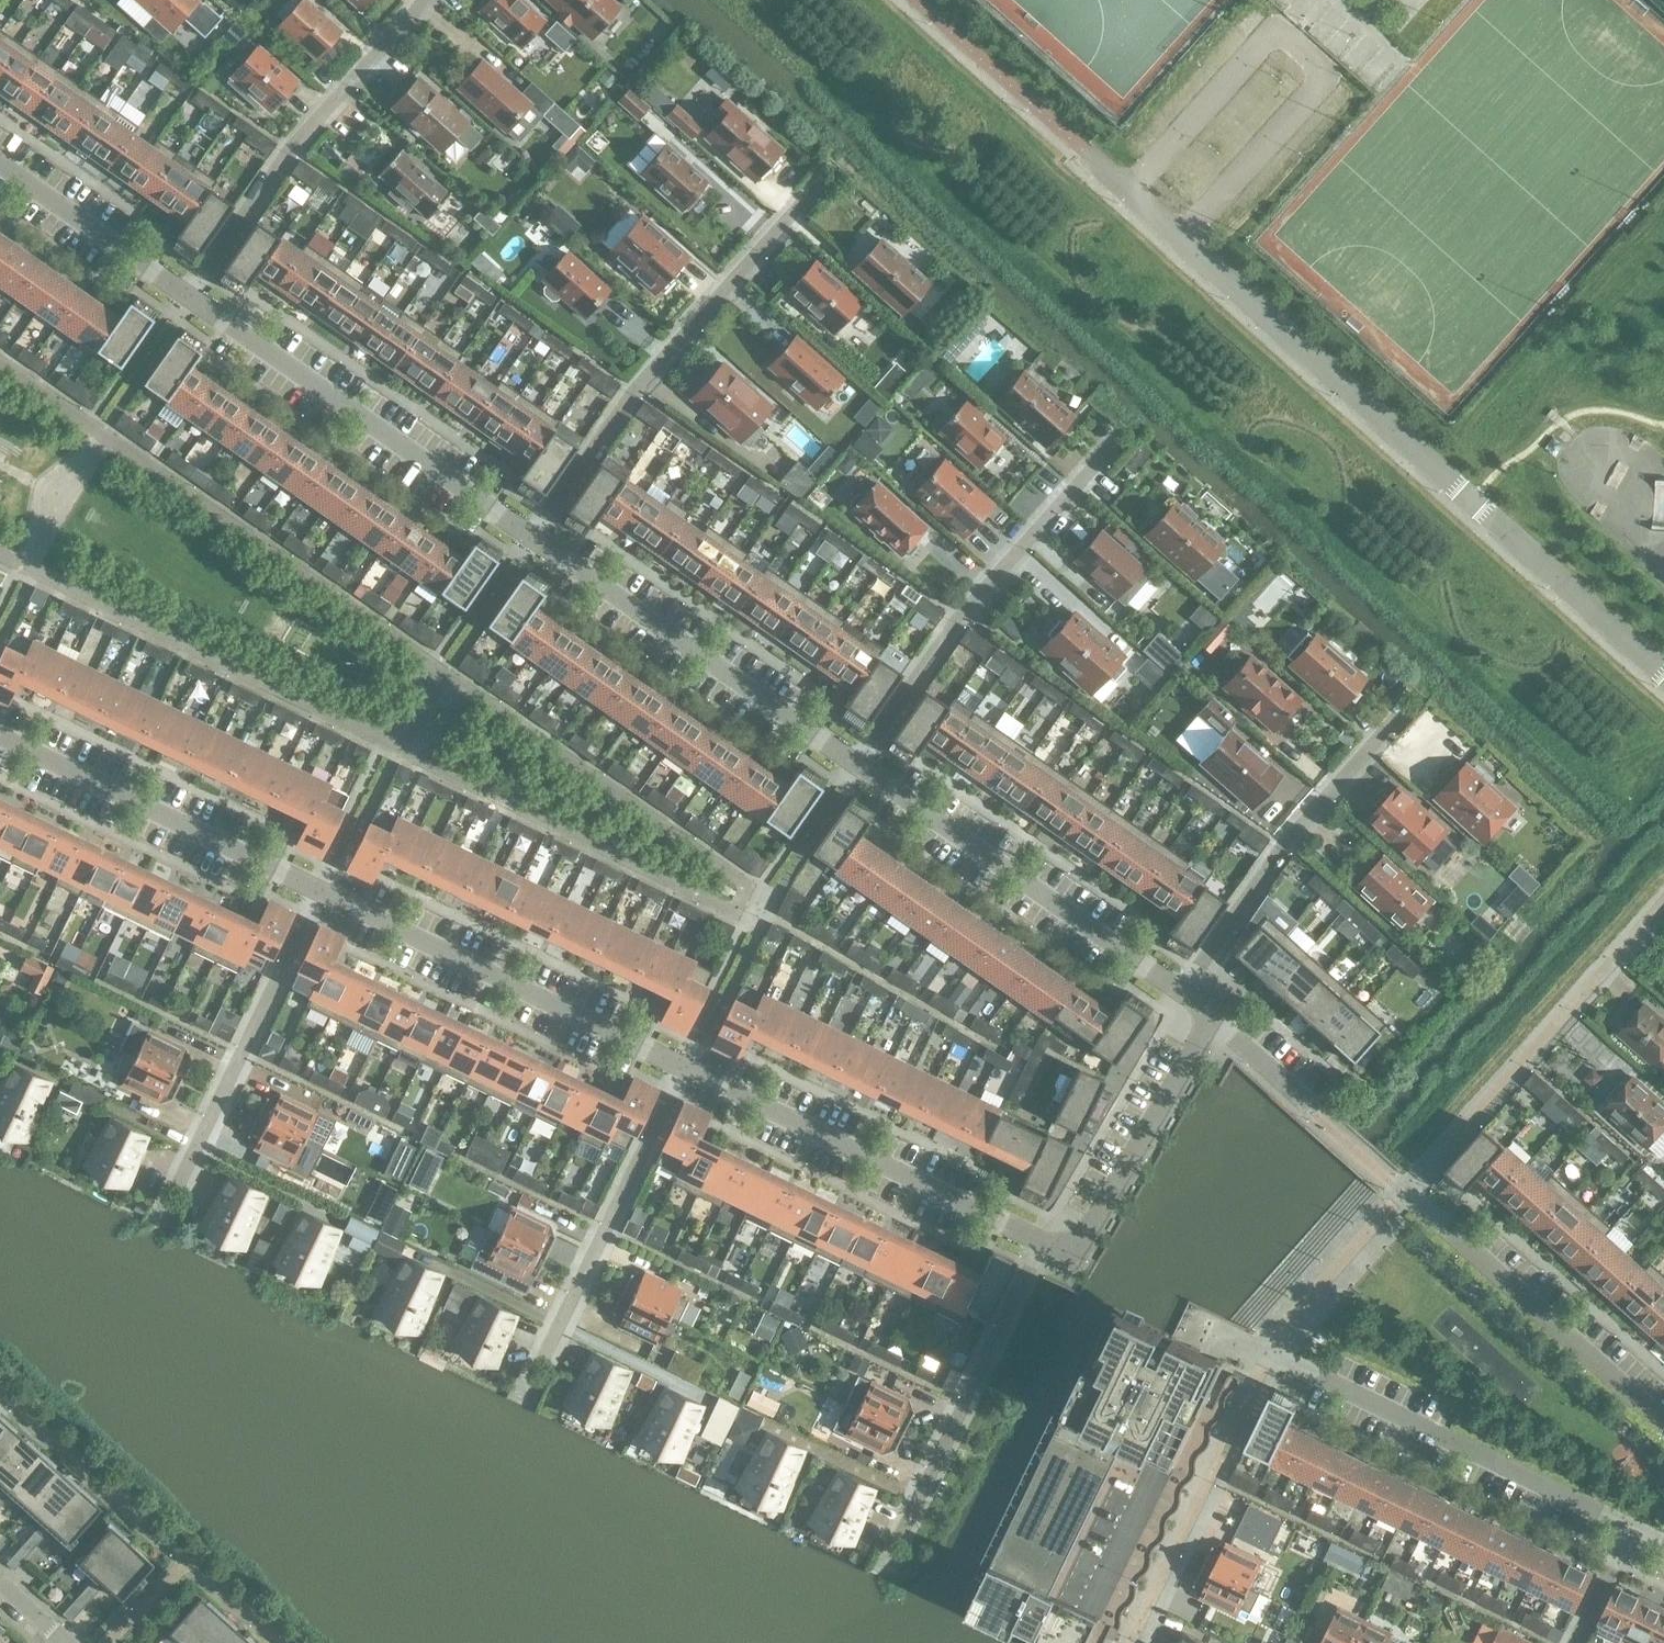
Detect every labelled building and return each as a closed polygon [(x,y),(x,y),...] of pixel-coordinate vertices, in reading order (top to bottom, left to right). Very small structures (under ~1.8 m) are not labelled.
[(70,0),(53,0),(67,10),(73,1),(70,0)] [(171,31),(183,18),(204,38),(222,18),(204,2),(202,3),(199,0),(136,0),(171,31)] [(305,0),(303,0),(280,26),(316,59),(341,31),(305,0)] [(361,9),(369,0),(350,0),(361,9)] [(522,0),(489,0),(480,11),(520,47),(545,20),(522,0)] [(611,0),(549,0),(591,38),(619,7),(611,0)] [(82,7),(76,15),(91,25),(97,17),(82,7)] [(112,28),(97,17),(91,25),(106,36),(112,28)] [(235,21),(222,36),(233,46),(246,31),(235,21)] [(576,38),(556,21),(545,34),(564,51),(576,38)] [(20,43),(1,30),(0,31),(0,72),(20,43)] [(131,53),(137,45),(122,34),(116,43),(131,53)] [(40,57),(20,43),(0,72),(0,91),(10,99),(40,57)] [(152,56),(137,45),(131,53),(146,64),(152,56)] [(297,81),(258,47),(231,76),(232,77),(234,75),(246,85),(240,93),(256,107),(261,102),(271,111),(279,101),(283,104),(292,94),(289,91),(297,81)] [(30,112),(59,71),(40,57),(10,99),(30,112)] [(458,88),(507,131),(531,105),(482,61),(458,88)] [(170,80),(176,72),(160,62),(155,70),(170,80)] [(617,78),(607,69),(598,79),(608,88),(617,78)] [(50,126),(79,85),(59,71),(30,112),(50,126)] [(191,83),(176,72),(170,80),(185,91),(191,83)] [(468,122),(419,78),(392,107),(412,125),(410,127),(418,134),(420,132),(441,151),(455,136),(469,149),(481,136),(467,123),(468,122)] [(69,140),(99,98),(79,85),(50,126),(69,140)] [(137,123),(146,111),(110,86),(101,97),(137,123)] [(691,138),(701,127),(656,87),(646,98),(691,138)] [(214,99),(199,89),(193,97),(209,108),(214,99)] [(649,107),(629,90),(619,101),(638,119),(649,107)] [(89,154),(118,112),(99,98),(69,140),(89,154)] [(229,110),(214,99),(209,108),(224,118),(229,110)] [(764,134),(765,128),(758,122),(752,123),(725,100),(715,111),(723,118),(706,137),(755,181),(766,168),(772,169),(778,162),(776,157),(782,150),(764,134)] [(562,156),(585,130),(554,102),(542,115),(567,138),(556,150),(562,156)] [(108,167),(131,135),(138,126),(118,112),(89,154),(108,167)] [(244,140),(253,127),(238,116),(232,124),(247,135),(244,140)] [(276,143),(253,127),(244,140),(267,156),(276,143)] [(128,181),(157,139),(150,148),(131,135),(108,167),(128,181)] [(147,194),(177,153),(157,139),(128,181),(147,194)] [(585,172),(595,161),(576,144),(559,163),(570,173),(577,165),(585,172)] [(707,181),(666,145),(641,174),(681,210),(684,207),(687,210),(699,197),(696,194),(707,181)] [(450,194),(430,177),(432,175),(425,169),(423,170),(401,150),(379,175),(394,188),(389,193),(408,210),(412,205),(427,219),(450,194)] [(167,208),(196,166),(177,153),(147,194),(167,208)] [(324,176),(300,160),(291,173),(314,189),(324,176)] [(186,222),(216,180),(196,166),(167,208),(186,222)] [(339,187),(324,176),(314,189),(315,189),(318,184),(333,195),(339,187)] [(193,263),(233,206),(211,190),(217,181),(216,180),(186,222),(169,246),(193,263)] [(342,201),(357,212),(363,203),(348,193),(342,201)] [(378,214),(363,203),(357,212),(372,223),(378,214)] [(580,225),(558,204),(545,218),(567,238),(580,225)] [(481,208),(472,218),(491,235),(500,225),(481,208)] [(633,273),(655,293),(659,289),(662,292),(673,280),(670,277),(687,257),(641,216),(609,252),(621,262),(618,266),(630,276),(633,273)] [(381,229),(396,239),(402,231),(387,220),(381,229)] [(240,296),(280,238),(256,222),(217,279),(240,296)] [(308,242),(326,255),(335,240),(317,228),(308,242)] [(417,241),(402,231),(396,239),(412,250),(417,241)] [(21,250),(1,237),(0,239),(0,281),(21,250)] [(277,285),(306,243),(305,243),(299,252),(280,238),(240,296),(257,272),(277,285)] [(881,239),(853,270),(902,314),(930,283),(881,239)] [(296,299),(325,257),(306,243),(277,285),(296,299)] [(420,256),(435,266),(441,258),(426,247),(420,256)] [(41,264),(21,250),(0,281),(0,285),(18,297),(41,264)] [(609,291),(567,252),(542,279),(548,284),(544,288),(544,293),(552,300),(557,300),(561,296),(585,318),(609,291)] [(491,266),(478,254),(468,265),(481,277),(491,266)] [(315,312),(345,271),(325,257),(296,299),(315,312)] [(456,269),(441,258),(435,266),(450,277),(456,269)] [(860,303),(814,262),(788,292),(834,333),(860,303)] [(37,311),(60,278),(41,264),(18,297),(37,311)] [(335,326),(364,284),(345,271),(315,312),(335,326)] [(475,294),(480,286),(466,276),(460,283),(475,294)] [(57,324),(80,292),(60,278),(37,311),(57,324)] [(354,340),(377,307),(384,298),(364,284),(335,326),(354,340)] [(490,304),(496,296),(480,286),(475,294),(490,304)] [(77,338),(100,305),(80,292),(57,324),(77,338)] [(159,311),(135,294),(118,318),(119,319),(110,333),(96,352),(119,368),(159,311)] [(374,353),(403,311),(384,298),(377,307),(354,340),(374,353)] [(498,311),(513,321),(519,313),(504,302),(498,311)] [(96,352),(110,333),(119,319),(118,318),(100,305),(77,338),(96,352)] [(394,367),(423,325),(403,311),(374,353),(394,367)] [(973,332),(984,321),(972,311),(962,322),(973,332)] [(534,324),(519,313),(513,321),(529,332),(534,324)] [(413,381),(443,339),(423,325),(394,367),(413,381)] [(183,327),(143,385),(165,400),(179,381),(188,368),(189,368),(207,344),(183,327)] [(8,336),(0,330),(0,345),(1,346),(8,336)] [(537,338),(552,348),(558,340),(543,330),(537,338)] [(816,408),(842,379),(795,337),(769,366),(816,408)] [(433,395),(462,353),(443,339),(413,381),(433,395)] [(573,351),(558,340),(552,348),(567,359),(573,351)] [(944,365),(957,350),(946,340),(933,355),(944,365)] [(28,365),(36,355),(24,347),(16,357),(28,365)] [(452,408),(475,375),(457,362),(463,354),(462,353),(433,395),(452,408)] [(40,373),(47,363),(36,355),(28,365),(40,373)] [(591,376),(597,368),(582,357),(576,365),(591,376)] [(910,374),(896,362),(873,388),(887,400),(910,374)] [(716,365),(706,377),(708,379),(691,399),(740,442),(741,441),(748,446),(763,430),(756,424),(772,406),(723,363),(719,367),(716,365)] [(911,399),(935,373),(924,363),(901,389),(911,399)] [(185,414),(208,381),(189,368),(188,368),(179,381),(165,400),(185,414)] [(621,384),(597,368),(591,376),(592,376),(589,381),(612,398),(621,384)] [(1057,396),(1044,385),(1041,389),(1023,372),(997,401),(1046,445),(1072,416),(1054,400),(1057,396)] [(68,393),(77,380),(76,379),(74,382),(62,374),(55,384),(68,393)] [(472,422),(501,380),(500,380),(494,389),(475,375),(452,408),(472,422)] [(91,409),(100,396),(77,380),(68,393),(91,409)] [(491,435),(520,394),(501,380),(472,422),(491,435)] [(205,428),(228,395),(208,381),(185,414),(205,428)] [(511,449),(540,407),(520,394),(491,435),(511,449)] [(224,442),(247,409),(228,395),(205,428),(224,442)] [(853,417),(864,426),(881,406),(869,397),(853,417)] [(1005,438),(981,417),(983,415),(966,400),(938,432),(978,468),(1005,438)] [(668,418),(644,401),(635,414),(658,431),(668,418)] [(530,463),(560,421),(540,407),(511,449),(530,463)] [(244,456),(267,423),(247,409),(224,442),(244,456)] [(137,441),(146,428),(123,412),(114,425),(137,441)] [(877,415),(865,430),(880,443),(893,428),(877,415)] [(513,487),(537,504),(583,438),(560,421),(530,463),(513,487)] [(680,442),(687,432),(672,421),(665,431),(680,442)] [(264,469),(286,437),(267,423),(244,456),(264,469)] [(157,439),(146,431),(147,429),(146,428),(137,441),(150,450),(157,439)] [(864,431),(851,445),(871,462),(883,448),(864,431)] [(694,452),(702,441),(687,432),(680,442),(694,452)] [(283,483),(306,450),(286,437),(264,469),(283,483)] [(1134,474),(1152,454),(1141,444),(1123,463),(1134,474)] [(840,455),(828,445),(807,469),(819,479),(840,455)] [(726,459),(711,448),(705,456),(720,467),(726,459)] [(845,475),(859,459),(847,449),(834,465),(845,475)] [(303,497),(326,464),(306,450),(283,483),(303,497)] [(176,469),(183,459),(172,451),(165,461),(176,469)] [(583,537),(623,480),(623,479),(629,470),(606,454),(560,520),(583,537)] [(196,467),(183,459),(176,469),(188,478),(196,467)] [(741,469),(726,459),(720,467),(735,477),(741,469)] [(993,504),(944,460),(914,493),(963,537),(968,532),(973,529),(977,525),(979,520),(993,504)] [(322,511),(345,478),(326,464),(303,497),(322,511)] [(765,486),(750,475),(744,484),(759,494),(765,486)] [(215,496),(222,486),(211,478),(204,488),(215,496)] [(342,524),(365,492),(345,478),(322,511),(342,524)] [(621,527),(644,494),(623,480),(583,537),(584,537),(601,513),(621,527)] [(926,527),(877,483),(864,497),(861,495),(857,495),(851,502),(851,506),(854,508),(852,511),(901,555),(903,552),(906,555),(910,554),(916,548),(916,544),(913,541),(926,527)] [(234,495),(222,486),(215,496),(227,505),(234,495)] [(780,496),(765,486),(759,494),(774,505),(780,496)] [(362,538),(385,505),(365,492),(342,524),(362,538)] [(640,540),(669,499),(668,498),(662,507),(644,494),(621,527),(640,540)] [(714,495),(709,503),(717,509),(723,501),(714,495)] [(660,554),(689,512),(669,499),(640,540),(660,554)] [(1218,542),(1221,538),(1208,526),(1205,530),(1192,519),(1196,515),(1182,503),(1179,507),(1174,502),(1166,512),(1162,509),(1150,522),(1154,526),(1145,535),(1193,578),(1195,577),(1218,598),(1236,578),(1213,557),(1223,546),(1218,542)] [(805,514),(790,503),(784,511),(799,522),(805,514)] [(255,524),(262,513),(250,505),(243,516),(255,524)] [(381,552),(404,519),(385,505),(362,538),(381,552)] [(679,568),(708,526),(707,525),(701,534),(683,521),(689,513),(689,512),(660,554),(679,568)] [(266,532),(273,522),(262,513),(255,524),(266,532)] [(814,532),(820,524),(805,514),(799,522),(814,532)] [(401,566),(424,533),(404,519),(381,552),(401,566)] [(698,581),(728,539),(708,526),(679,568),(698,581)] [(844,541),(829,530),(823,538),(838,549),(844,541)] [(1101,531),(1075,561),(1124,604),(1150,574),(1101,531)] [(294,551),(301,541),(289,533),(282,543),(294,551)] [(421,579),(444,547),(424,533),(401,566),(421,579)] [(503,552),(479,535),(462,560),(463,560),(454,574),(440,593),(463,609),(503,552)] [(718,595),(747,553),(728,539),(698,581),(718,595)] [(306,560),(313,549),(301,541),(294,551),(306,560)] [(859,551),(844,541),(838,549),(853,559),(859,551)] [(463,560),(462,560),(444,547),(421,579),(440,593),(454,574),(463,560)] [(738,609),(767,567),(766,567),(760,575),(742,563),(748,554),(747,553),(718,595),(738,609)] [(883,568),(867,557),(861,565),(877,576),(883,568)] [(333,579),(340,569),(328,560),(321,571),(333,579)] [(758,622),(787,581),(767,567),(738,609),(758,622)] [(526,568),(486,625),(510,642),(523,623),(527,618),(533,609),(550,585),(526,568)] [(898,578),(883,568),(877,576),(892,586),(898,578)] [(352,577),(340,569),(333,579),(345,587),(352,577)] [(0,570),(0,586),(2,587),(8,573),(0,570)] [(777,636),(806,594),(787,581),(758,622),(777,636)] [(922,595),(906,584),(900,593),(916,603),(922,595)] [(35,587),(29,600),(42,606),(48,593),(35,587)] [(380,596),(367,587),(360,598),(372,607),(378,599),(380,596)] [(796,650),(826,608),(806,594),(777,636),(796,650)] [(945,611),(922,595),(916,603),(919,606),(916,610),(936,625),(945,611)] [(391,604),(380,596),(378,599),(372,607),(383,614),(391,604)] [(1255,606),(1244,597),(1226,617),(1245,635),(1255,624),(1246,616),(1255,606)] [(73,617),(77,607),(64,601),(59,610),(73,617)] [(1203,602),(1189,617),(1204,631),(1219,616),(1203,602)] [(85,623),(89,613),(77,607),(73,617),(85,623)] [(816,663),(845,621),(826,608),(796,650),(816,663)] [(530,656),(552,623),(533,609),(527,618),(523,623),(510,642),(530,656)] [(1051,639),(1042,649),(1058,664),(1056,666),(1070,679),(1072,676),(1091,693),(1107,675),(1114,681),(1126,667),(1120,661),(1123,657),(1074,613),(1065,623),(1062,620),(1059,620),(1047,633),(1047,636),(1051,639)] [(412,634),(421,621),(420,620),(418,622),(407,614),(399,625),(412,634)] [(115,637),(119,627),(104,620),(99,630),(115,637)] [(1231,627),(1222,620),(1215,629),(1224,636),(1231,627)] [(443,637),(421,621),(412,634),(434,650),(443,637)] [(835,677),(865,635),(845,621),(816,663),(835,677)] [(549,669),(572,637),(552,623),(530,656),(549,669)] [(125,642),(129,632),(119,627),(115,637),(125,642)] [(993,645),(969,628),(959,641),(983,658),(993,645)] [(34,642),(13,632),(0,659),(0,700),(6,703),(18,678),(17,678),(34,642)] [(1184,657),(1158,633),(1143,650),(1169,673),(1184,657)] [(1307,634),(1288,656),(1293,660),(1289,665),(1338,708),(1365,678),(1316,634),(1312,639),(1307,634)] [(878,658),(884,649),(865,635),(835,677),(854,690),(855,690),(861,681),(864,677),(878,658)] [(568,683),(591,650),(572,637),(549,669),(568,683)] [(156,658),(161,648),(146,641),(142,650),(156,658)] [(38,688),(55,653),(34,642),(17,678),(18,678),(38,688)] [(167,663),(172,653),(161,648),(156,658),(167,663)] [(1012,658),(997,648),(991,656),(1006,666),(1012,658)] [(588,696),(611,664),(591,650),(568,683),(588,696)] [(59,698),(76,663),(55,653),(38,688),(59,698)] [(490,670),(466,654),(458,666),(482,683),(490,670)] [(1300,699),(1251,656),(1223,687),(1273,731),(1300,699)] [(861,731),(901,674),(878,658),(864,677),(861,681),(855,690),(854,690),(837,715),(861,731)] [(1027,669),(1012,658),(1006,666),(1021,677),(1027,669)] [(1168,675),(1148,658),(1136,671),(1156,688),(1168,675)] [(198,678),(203,668),(189,662),(185,671),(198,678)] [(80,708),(97,673),(76,663),(59,698),(80,708)] [(607,710),(630,677),(611,664),(588,696),(607,710)] [(210,684),(215,674),(203,668),(198,678),(210,684)] [(101,719),(118,683),(97,673),(80,708),(101,719)] [(1051,686),(1036,675),(1030,683),(1045,694),(1051,686)] [(626,724),(649,691),(630,677),(607,710),(626,724)] [(501,697),(508,686),(496,678),(489,689),(501,697)] [(240,698),(245,689),(232,682),(228,692),(240,698)] [(122,729),(139,693),(118,683),(101,719),(122,729)] [(520,695),(508,686),(501,697),(513,705),(520,695)] [(1066,696),(1051,686),(1045,694),(1060,704),(1066,696)] [(253,705),(258,695),(245,689),(240,698),(253,705)] [(934,726),(948,707),(925,690),(884,748),(908,764),(925,740),(934,726)] [(646,737),(669,705),(649,691),(626,724),(646,737)] [(143,739),(160,704),(139,693),(122,729),(143,739)] [(945,754),(974,712),(954,698),(948,707),(934,726),(925,740),(926,740),(945,754)] [(1234,718),(1225,710),(1211,698),(1200,711),(1225,734),(1200,762),(1251,806),(1279,775),(1226,728),(1234,718)] [(1090,713),(1075,702),(1069,710),(1084,721),(1090,713)] [(282,719),(287,709),(275,703),(270,713),(282,719)] [(164,749),(181,714),(160,704),(143,739),(164,749)] [(540,724),(547,713),(535,705),(528,716),(540,724)] [(666,751),(689,719),(669,705),(646,737),(666,751)] [(296,725),(301,715),(287,709),(282,719),(296,725)] [(964,767),(994,726),(974,712),(945,754),(964,767)] [(559,722),(547,713),(540,724),(551,732),(559,722)] [(1099,732),(1105,723),(1090,713),(1084,721),(1099,732)] [(185,759),(202,724),(181,714),(164,749),(185,759)] [(685,765),(708,732),(689,719),(666,751),(685,765)] [(324,739),(329,729),(317,723),(312,733),(324,739)] [(206,769),(223,734),(202,724),(185,759),(206,769)] [(984,781),(1013,739),(994,726),(964,767),(984,781)] [(338,745),(342,736),(329,729),(324,739),(338,745)] [(1344,729),(1337,738),(1349,748),(1356,739),(1344,729)] [(1129,740),(1114,730),(1108,738),(1124,749),(1129,740)] [(705,779),(728,746),(708,732),(685,765),(705,779)] [(578,751),(586,741),(574,733),(567,743),(578,751)] [(227,780),(244,744),(223,734),(206,769),(227,780)] [(1003,795),(1033,753),(1013,739),(984,781),(1003,795)] [(1138,759),(1144,751),(1129,740),(1124,749),(1138,759)] [(598,749),(586,741),(578,751),(590,759),(598,749)] [(371,750),(358,743),(351,756),(365,763),(371,750)] [(248,790),(265,754),(244,744),(227,780),(248,790)] [(724,792),(747,760),(728,746),(705,779),(724,792)] [(1023,808),(1052,766),(1033,753),(1003,795),(1023,808)] [(269,800),(286,765),(265,754),(248,790),(269,800)] [(1168,768),(1153,757),(1147,765),(1162,776),(1168,768)] [(618,778),(625,768),(614,760),(607,771),(618,778)] [(744,806),(767,773),(747,760),(724,792),(744,806)] [(399,763),(393,777),(406,783),(413,770),(399,763)] [(827,779),(803,763),(786,787),(787,787),(777,801),(764,820),(787,836),(827,779)] [(290,810),(307,775),(286,765),(269,800),(290,810)] [(1474,772),(1466,765),(1437,797),(1486,842),(1515,809),(1512,806),(1509,802),(1506,799),(1502,797),(1487,784),(1492,779),(1479,767),(1474,772)] [(1042,822),(1072,780),(1052,766),(1023,808),(1042,822)] [(637,777),(625,768),(618,778),(630,787),(637,777)] [(1177,786),(1183,778),(1168,768),(1162,776),(1177,786)] [(787,787),(786,787),(767,773),(744,806),(764,820),(777,801),(787,787)] [(310,820),(328,785),(307,775),(290,810),(309,820),(310,820)] [(437,794),(441,784),(428,777),(423,787),(437,794)] [(1062,836),(1092,794),(1072,780),(1042,822),(1062,836)] [(449,800),(453,790),(441,784),(437,794),(449,800)] [(1207,795),(1192,784),(1186,792),(1201,803),(1207,795)] [(320,855),(349,795),(328,785),(310,820),(309,820),(297,844),(320,855)] [(1448,831),(1399,787),(1389,798),(1384,794),(1376,803),(1381,808),(1371,820),(1418,863),(1423,859),(1435,870),(1457,847),(1444,836),(1448,831)] [(657,806),(664,796),(653,788),(645,798),(657,806)] [(1082,850),(1111,808),(1092,794),(1062,836),(1082,850)] [(1222,805),(1207,795),(1201,803),(1216,814),(1222,805)] [(669,814),(676,804),(664,796),(657,806),(669,814)] [(874,812),(851,796),(811,853),(833,869),(847,850),(856,836),(857,837),(874,812)] [(479,814),(483,804),(468,797),(463,807),(479,814)] [(10,806),(0,801),(0,827),(10,806)] [(489,819),(494,809),(483,804),(479,814),(489,819)] [(33,817),(10,806),(0,827),(0,857),(11,862),(33,817)] [(1101,863),(1131,821),(1111,808),(1082,850),(1101,863)] [(381,855),(398,819),(377,809),(348,869),(371,880),(372,879),(371,879),(382,855),(381,855)] [(1246,822),(1230,811),(1225,820),(1240,831),(1246,822)] [(695,833),(703,823),(691,815),(684,825),(695,833)] [(34,873),(55,828),(33,817),(11,862),(34,873)] [(525,825),(511,818),(506,827),(521,834),(525,825)] [(402,865),(419,829),(398,819),(381,855),(382,855),(402,865)] [(1121,877),(1150,835),(1131,821),(1101,863),(1121,877)] [(1269,839),(1246,822),(1240,831),(1237,836),(1260,852),(1269,839)] [(708,842),(715,831),(703,823),(695,833),(708,842)] [(532,840),(536,830),(525,825),(521,834),(532,840)] [(56,884),(78,839),(55,828),(34,873),(35,874),(39,864),(60,874),(55,884),(56,884)] [(423,875),(440,839),(419,829),(402,865),(423,875)] [(1140,891),(1170,848),(1150,835),(1121,877),(1140,891)] [(853,882),(876,850),(857,837),(856,836),(847,850),(833,869),(853,882)] [(562,855),(567,845),(554,838),(549,848),(562,855)] [(79,895),(101,850),(78,839),(56,884),(79,895)] [(444,885),(461,850),(440,839),(423,875),(444,885)] [(730,841),(723,853),(735,861),(745,848),(744,847),(742,849),(730,841)] [(574,861),(579,851),(567,845),(562,855),(574,861)] [(768,864),(745,848),(735,861),(758,878),(768,864)] [(1159,904),(1189,862),(1170,848),(1140,891),(1159,904)] [(102,906),(124,861),(101,850),(79,895),(80,896),(85,886),(105,896),(101,906),(102,906)] [(465,895),(482,860),(461,850),(444,885),(465,895)] [(873,896),(896,864),(876,850),(853,882),(873,896)] [(1358,887),(1406,931),(1433,901),(1385,857),(1358,887)] [(604,875),(609,865),(597,859),(592,869),(604,875)] [(486,905),(503,870),(482,860),(465,895),(486,905)] [(124,917),(146,872),(124,861),(102,906),(124,917)] [(1179,918),(1202,885),(1183,872),(1189,862),(1159,904),(1179,918)] [(892,910),(915,877),(896,864),(873,896),(892,910)] [(1540,883),(1520,864),(1510,875),(1530,894),(1540,883)] [(618,881),(622,872),(609,865),(604,875),(618,881)] [(507,916),(524,880),(503,870),(486,905),(507,916)] [(147,928),(169,883),(146,872),(124,917),(147,928)] [(1308,882),(1322,895),(1330,886),(1316,873),(1308,882)] [(912,924),(935,891),(915,877),(892,910),(912,924)] [(528,926),(545,890),(524,880),(507,916),(528,926)] [(651,886),(639,880),(635,890),(646,895),(651,886)] [(169,939),(191,894),(169,883),(147,928),(169,939)] [(731,888),(724,884),(720,892),(728,896),(731,888)] [(1185,959),(1226,902),(1202,885),(1179,918),(1162,942),(1185,959)] [(660,902),(665,892),(651,886),(646,895),(660,902)] [(1344,898),(1330,886),(1322,895),(1336,907),(1344,898)] [(804,895),(789,888),(776,914),(791,921),(804,895)] [(549,936),(566,901),(545,890),(528,926),(549,936)] [(932,938),(955,905),(935,891),(912,924),(932,938)] [(192,950),(214,905),(191,894),(169,939),(170,940),(175,930),(195,940),(191,949),(192,950)] [(688,916),(693,906),(681,900),(676,910),(688,916)] [(570,946),(587,911),(566,901),(549,936),(570,946)] [(292,913),(269,902),(257,926),(259,927),(237,972),(238,973),(243,963),(263,973),(292,913)] [(214,961),(236,916),(214,905),(192,950),(214,961)] [(951,951),(974,919),(955,905),(932,938),(951,951)] [(702,922),(706,913),(693,906),(688,916),(702,922)] [(1347,918),(1361,930),(1369,921),(1355,909),(1347,918)] [(591,956),(608,921),(587,911),(570,946),(591,956)] [(1500,930),(1481,914),(1472,924),(1491,941),(1500,930)] [(259,927),(257,926),(236,916),(214,961),(237,972),(259,927)] [(1252,973),(1286,935),(1265,916),(1231,954),(1252,973)] [(10,923),(0,918),(0,930),(5,933),(10,923)] [(815,937),(822,926),(810,919),(804,930),(815,937)] [(971,965),(994,932),(974,919),(951,951),(971,965)] [(735,926),(722,920),(716,933),(729,939),(735,926)] [(612,966),(629,931),(608,921),(591,956),(612,966)] [(1383,934),(1369,921),(1361,930),(1375,943),(1383,934)] [(24,930),(10,923),(5,933),(20,940),(24,930)] [(785,930),(772,923),(765,936),(779,943),(785,930)] [(329,961),(331,962),(342,937),(320,926),(291,986),(311,996),(306,1005),(307,1006),(329,961)] [(835,933),(822,926),(815,937),(828,944),(835,933)] [(633,977),(650,941),(629,931),(612,966),(633,977)] [(991,979),(1014,946),(994,932),(971,965),(991,979)] [(32,934),(27,944),(42,951),(47,941),(32,934)] [(806,942),(794,934),(788,944),(801,951),(806,942)] [(1272,990),(1306,952),(1286,935),(1252,973),(1272,990)] [(654,987),(671,951),(650,941),(633,977),(654,987)] [(857,961),(864,951),(851,943),(845,954),(857,961)] [(1386,953),(1400,965),(1408,956),(1394,944),(1386,953)] [(1010,993),(1033,960),(1014,946),(991,979),(1010,993)] [(675,997),(692,962),(671,951),(654,987),(673,996),(675,997)] [(830,969),(835,958),(823,951),(817,961),(830,969)] [(876,957),(864,951),(857,961),(870,968),(876,957)] [(1291,1008),(1325,970),(1306,952),(1272,990),(1291,1008)] [(70,972),(75,962),(60,955),(56,964),(70,972)] [(41,996),(54,968),(41,962),(40,962),(26,956),(19,969),(33,976),(27,989),(41,996)] [(1422,969),(1408,956),(1400,965),(1414,978),(1422,969)] [(842,975),(848,966),(835,958),(830,969),(842,975)] [(1030,1006),(1053,974),(1033,960),(1010,993),(1030,1006)] [(330,1017),(352,972),(331,962),(329,961),(307,1006),(330,1017)] [(90,969),(75,962),(70,972),(85,979),(90,969)] [(684,1032),(713,972),(692,962),(675,997),(673,996),(662,1020),(661,1019),(661,1021),(684,1032)] [(898,985),(906,975),(892,967),(886,978),(898,985)] [(1311,1025),(1345,988),(1325,970),(1291,1008),(1311,1025)] [(108,971),(103,980),(118,988),(123,978),(108,971)] [(68,977),(59,972),(54,983),(63,987),(68,977)] [(353,1028),(374,983),(352,972),(330,1017),(353,1028)] [(1050,1020),(1073,987),(1053,974),(1030,1006),(1048,1019),(1050,1020)] [(872,993),(877,983),(864,975),(858,985),(872,993)] [(917,981),(906,975),(898,985),(911,992),(917,981)] [(138,985),(123,978),(118,988),(133,995),(138,985)] [(375,1039),(397,994),(374,983),(353,1028),(375,1039)] [(888,990),(877,983),(872,993),(883,999),(888,990)] [(746,1032),(764,996),(741,985),(712,1046),(723,1051),(736,1057),(737,1056),(736,1056),(742,1045),(748,1032),(746,1032)] [(1112,1015),(1111,1015),(1073,987),(1050,1020),(1048,1019),(1046,1022),(1088,1051),(1090,1048),(1089,1048),(1103,1029),(1112,1015)] [(1330,1043),(1364,1005),(1345,988),(1311,1025),(1330,1043)] [(1103,1029),(1089,1048),(1090,1048),(1112,1064),(1152,1007),(1128,990),(1111,1015),(1112,1015),(1103,1029)] [(163,1009),(168,1000),(153,992),(148,1002),(163,1009)] [(940,1009),(947,999),(934,992),(928,1002),(940,1009)] [(398,1050),(419,1005),(397,994),(375,1039),(398,1050)] [(768,1042),(785,1007),(764,996),(746,1032),(748,1032),(768,1042)] [(913,1017),(918,1007),(905,999),(900,1009),(913,1017)] [(959,1006),(947,999),(940,1009),(953,1017),(959,1006)] [(183,1007),(168,1000),(163,1009),(178,1017),(183,1007)] [(420,1061),(442,1016),(419,1005),(398,1050),(420,1061)] [(1351,1062),(1385,1024),(1364,1005),(1330,1043),(1351,1062)] [(1619,1033),(1655,1065),(1663,1055),(1663,1020),(1648,1006),(1639,1016),(1636,1014),(1619,1033)] [(789,1053),(807,1017),(785,1007),(768,1042),(789,1053)] [(925,1024),(930,1014),(918,1007),(913,1017),(925,1024)] [(139,1013),(136,1019),(150,1026),(154,1020),(139,1013)] [(198,1014),(193,1024),(208,1031),(213,1021),(198,1014)] [(982,1034),(989,1023),(976,1015),(969,1026),(982,1034)] [(443,1072),(465,1027),(442,1016),(420,1061),(443,1072)] [(811,1063),(828,1028),(807,1017),(789,1053),(811,1063)] [(222,1022),(216,1035),(229,1042),(235,1028),(222,1022)] [(954,1041),(959,1031),(946,1023),(941,1033),(954,1041)] [(1000,1030),(989,1023),(982,1034),(994,1041),(1000,1030)] [(466,1083),(488,1038),(465,1027),(443,1072),(466,1083)] [(832,1074),(850,1038),(828,1028),(811,1063),(832,1074)] [(125,1051),(125,1052),(181,1080),(191,1060),(181,1056),(185,1048),(148,1030),(135,1056),(125,1051)] [(0,1042),(0,1043),(16,1051),(22,1039),(6,1031),(0,1042)] [(966,1048),(971,1038),(959,1031),(954,1041),(966,1048)] [(1041,1032),(1008,1100),(1018,1104),(1046,1045),(1063,1053),(1067,1045),(1041,1032)] [(488,1094),(510,1049),(488,1038),(466,1083),(488,1094)] [(854,1084),(871,1048),(850,1038),(832,1074),(854,1084)] [(1029,1047),(1017,1040),(1010,1050),(1023,1058),(1029,1047)] [(277,1049),(264,1042),(258,1055),(271,1062),(277,1049)] [(996,1065),(1001,1055),(988,1047),(982,1057),(996,1065)] [(875,1094),(893,1059),(871,1048),(854,1084),(875,1094)] [(511,1105),(533,1060),(510,1049),(488,1094),(511,1105)] [(172,1099),(181,1080),(125,1052),(115,1072),(125,1077),(122,1084),(159,1102),(162,1095),(172,1099)] [(1007,1072),(1012,1062),(1001,1055),(996,1065),(1007,1072)] [(283,1056),(279,1066),(293,1073),(298,1063),(283,1056)] [(1048,1059),(1024,1108),(1034,1112),(1060,1060),(1054,1057),(1048,1059)] [(897,1105),(914,1069),(893,1059),(875,1094),(897,1105)] [(533,1116),(555,1071),(533,1060),(511,1105),(533,1116)] [(48,1083),(15,1067),(0,1098),(0,1127),(24,1139),(42,1102),(39,1101),(48,1083)] [(333,1068),(328,1078),(324,1088),(338,1095),(343,1085),(348,1075),(333,1068)] [(1077,1068),(1051,1121),(1078,1134),(1080,1128),(1090,1133),(1110,1091),(1101,1086),(1103,1081),(1077,1068)] [(1594,1068),(1584,1078),(1595,1089),(1605,1078),(1594,1068)] [(918,1115),(936,1080),(914,1069),(897,1105),(918,1115)] [(324,1088),(328,1078),(314,1071),(309,1081),(324,1088)] [(556,1127),(578,1082),(555,1071),(533,1116),(556,1127)] [(1556,1091),(1535,1071),(1524,1083),(1546,1102),(1556,1091)] [(1634,1076),(1628,1084),(1624,1081),(1621,1081),(1608,1095),(1608,1098),(1612,1101),(1605,1109),(1621,1124),(1623,1122),(1630,1129),(1629,1130),(1634,1135),(1632,1137),(1642,1146),(1644,1144),(1647,1147),(1661,1132),(1663,1132),(1663,1103),(1634,1076)] [(633,1078),(628,1089),(621,1103),(623,1104),(601,1149),(602,1149),(607,1140),(627,1149),(656,1089),(633,1078)] [(940,1126),(957,1090),(936,1080),(918,1115),(940,1126)] [(73,1082),(67,1093),(91,1105),(97,1093),(73,1082)] [(578,1138),(600,1093),(578,1082),(556,1127),(557,1127),(562,1118),(582,1128),(577,1137),(578,1138)] [(82,1102),(60,1090),(53,1103),(76,1115),(82,1102)] [(961,1136),(978,1101),(957,1090),(940,1126),(961,1136)] [(369,1109),(373,1100),(359,1093),(354,1102),(369,1109)] [(623,1104),(621,1103),(600,1093),(578,1138),(601,1149),(623,1104)] [(267,1097),(257,1116),(257,1117),(304,1139),(317,1112),(280,1094),(276,1102),(267,1097)] [(1576,1109),(1563,1096),(1556,1103),(1570,1116),(1576,1109)] [(388,1107),(373,1100),(369,1109),(384,1117),(388,1107)] [(1000,1111),(999,1110),(978,1101),(961,1136),(983,1147),(1000,1111)] [(415,1109),(400,1102),(391,1120),(406,1128),(415,1109)] [(695,1139),(696,1139),(708,1115),(684,1103),(655,1163),(676,1173),(671,1183),(673,1184),(695,1139)] [(1046,1133),(1048,1130),(1001,1107),(999,1110),(1000,1111),(983,1147),(1028,1168),(1029,1169),(1036,1154),(1046,1133)] [(374,1121),(350,1109),(345,1119),(369,1131),(374,1121)] [(1590,1121),(1576,1109),(1570,1116),(1583,1128),(1590,1121)] [(290,1166),(304,1139),(257,1117),(248,1136),(257,1141),(253,1148),(290,1166)] [(138,1151),(145,1137),(112,1121),(91,1165),(88,1164),(87,1167),(125,1185),(141,1152),(138,1151)] [(1479,1176),(1506,1147),(1484,1128),(1438,1179),(1459,1199),(1479,1176)] [(434,1149),(439,1139),(424,1132),(419,1142),(434,1149)] [(1616,1144),(1602,1132),(1596,1139),(1609,1151),(1616,1144)] [(1071,1145),(1046,1133),(1036,1154),(1029,1169),(1028,1168),(1015,1195),(1041,1207),(1071,1145)] [(399,1181),(416,1147),(399,1139),(383,1173),(399,1181)] [(453,1146),(439,1139),(434,1149),(449,1156),(453,1146)] [(697,1195),(718,1150),(696,1139),(695,1139),(673,1184),(697,1195)] [(1629,1156),(1616,1144),(1609,1151),(1623,1163),(1629,1156)] [(472,1147),(467,1157),(482,1164),(487,1155),(472,1147)] [(1499,1195),(1526,1165),(1506,1147),(1479,1176),(1459,1199),(1460,1199),(1479,1177),(1499,1195)] [(443,1157),(425,1149),(408,1184),(425,1193),(443,1157)] [(720,1206),(742,1162),(718,1150),(697,1195),(720,1206)] [(501,1170),(512,1176),(520,1160),(509,1154),(501,1170)] [(501,1162),(487,1155),(482,1164),(497,1172),(501,1162)] [(744,1218),(766,1173),(742,1162),(720,1206),(721,1207),(726,1198),(747,1208),(743,1217),(744,1218)] [(1519,1212),(1553,1174),(1552,1174),(1545,1182),(1526,1165),(1499,1195),(1519,1212)] [(1655,1179),(1641,1167),(1635,1174),(1648,1186),(1655,1179)] [(527,1186),(532,1177),(517,1169),(512,1179),(527,1186)] [(768,1230),(789,1185),(766,1173),(744,1218),(768,1230)] [(1538,1230),(1572,1192),(1553,1174),(1519,1212),(1538,1230)] [(546,1184),(532,1177),(527,1186),(542,1194),(546,1184)] [(263,1195),(230,1179),(224,1193),(221,1191),(203,1228),(241,1247),(242,1244),(240,1243),(263,1195)] [(1655,1179),(1648,1186),(1662,1199),(1663,1197),(1663,1187),(1655,1179)] [(791,1241),(813,1196),(789,1185),(768,1230),(791,1241)] [(562,1191),(557,1201),(572,1208),(577,1198),(562,1191)] [(1558,1247),(1592,1209),(1572,1192),(1538,1230),(1558,1247)] [(522,1193),(518,1203),(529,1208),(534,1198),(522,1193)] [(815,1253),(837,1208),(813,1196),(791,1241),(815,1253)] [(283,1225),(293,1205),(281,1199),(271,1220),(283,1225)] [(586,1199),(580,1212),(593,1219),(600,1205),(586,1199)] [(412,1212),(396,1204),(382,1231),(398,1239),(412,1212)] [(489,1228),(489,1229),(545,1256),(555,1237),(545,1232),(549,1225),(512,1207),(499,1233),(489,1228)] [(839,1264),(861,1219),(837,1208),(815,1253),(839,1264)] [(1578,1265),(1612,1227),(1592,1209),(1558,1247),(1578,1265)] [(337,1231),(305,1215),(298,1229),(295,1227),(277,1264),(315,1283),(317,1280),(314,1279),(337,1231)] [(378,1230),(350,1216),(342,1231),(352,1235),(347,1246),(366,1255),(378,1230)] [(641,1225),(628,1219),(622,1232),(635,1239),(641,1225)] [(863,1276),(885,1231),(861,1219),(839,1264),(840,1265),(845,1255),(867,1266),(862,1275),(863,1276)] [(1598,1283),(1625,1253),(1605,1236),(1613,1228),(1612,1227),(1578,1265),(1598,1283)] [(536,1276),(545,1256),(489,1229),(470,1268),(522,1294),(529,1281),(523,1278),(526,1271),(536,1276)] [(405,1243),(380,1231),(371,1249),(395,1262),(405,1243)] [(887,1287),(909,1243),(885,1231),(863,1276),(887,1287)] [(649,1233),(644,1243),(659,1250),(663,1240),(649,1233)] [(911,1299),(932,1254),(909,1243),(887,1287),(911,1299)] [(691,1266),(696,1256),(681,1249),(677,1259),(691,1266)] [(1015,1261),(991,1250),(978,1276),(979,1277),(958,1322),(959,1323),(964,1313),(985,1323),(1015,1261)] [(1618,1301),(1652,1263),(1651,1262),(1644,1270),(1625,1253),(1598,1283),(1618,1301)] [(934,1310),(956,1266),(932,1254),(911,1299),(934,1310)] [(711,1263),(696,1256),(691,1266),(706,1273),(711,1263)] [(439,1275),(407,1260),(381,1311),(379,1310),(377,1313),(415,1331),(433,1294),(431,1293),(439,1275)] [(1663,1288),(1663,1274),(1652,1263),(1618,1301),(1637,1318),(1663,1288)] [(979,1277),(978,1276),(956,1266),(934,1310),(958,1322),(979,1277)] [(631,1274),(621,1293),(678,1321),(688,1301),(677,1296),(681,1289),(644,1271),(640,1278),(631,1274)] [(739,1289),(744,1279),(729,1272),(724,1282),(739,1289)] [(758,1287),(744,1279),(739,1289),(754,1296),(758,1287)] [(1663,1328),(1663,1288),(1637,1318),(1657,1336),(1663,1328)] [(678,1322),(678,1321),(621,1293),(612,1313),(621,1317),(618,1325),(655,1343),(668,1317),(678,1322)] [(513,1316),(480,1300),(459,1344),(456,1343),(455,1346),(493,1364),(509,1331),(506,1330),(513,1316)] [(783,1318),(788,1308),(773,1301),(769,1311),(783,1318)] [(1119,1452),(1116,1450),(1120,1442),(1161,1462),(1174,1468),(1229,1353),(1214,1347),(1115,1303),(1061,1414),(982,1578),(963,1617),(1014,1642),(1016,1642),(1089,1642),(1094,1632),(1083,1626),(1049,1610),(1043,1607),(1049,1596),(1119,1452)] [(803,1315),(788,1308),(783,1318),(798,1325),(803,1315)] [(770,1342),(780,1320),(763,1312),(753,1334),(770,1342)] [(834,1335),(839,1326),(824,1318),(819,1328),(834,1335)] [(798,1326),(781,1335),(791,1355),(808,1346),(798,1326)] [(854,1333),(839,1326),(834,1335),(849,1343),(854,1333)] [(882,1359),(887,1349),(872,1342),(867,1351),(882,1359)] [(901,1356),(887,1349),(882,1359),(897,1366),(901,1356)] [(675,1351),(666,1368),(695,1383),(704,1365),(675,1351)] [(627,1372),(594,1356),(588,1369),(585,1368),(567,1405),(603,1422),(627,1372)] [(919,1364),(914,1374),(929,1382),(934,1372),(919,1364)] [(738,1401),(751,1376),(740,1370),(727,1395),(738,1401)] [(641,1373),(635,1385),(650,1393),(656,1380),(641,1373)] [(958,1379),(948,1374),(941,1388),(951,1392),(958,1379)] [(858,1376),(845,1402),(904,1431),(913,1411),(904,1406),(907,1399),(870,1381),(858,1376)] [(1288,1426),(1295,1412),(1301,1400),(1275,1387),(1245,1450),(1271,1462),(1281,1441),(1288,1426)] [(753,1390),(746,1404),(773,1417),(780,1403),(753,1390)] [(699,1407),(667,1391),(660,1405),(657,1403),(639,1440),(677,1458),(679,1456),(676,1454),(699,1407)] [(740,1408),(723,1399),(705,1435),(722,1443),(740,1408)] [(845,1402),(832,1429),(844,1435),(881,1453),(885,1445),(894,1450),(904,1431),(845,1402)] [(765,1417),(741,1406),(726,1437),(746,1447),(755,1429),(758,1431),(765,1417)] [(19,1436),(0,1419),(0,1457),(19,1436)] [(1292,1473),(1310,1437),(1288,1426),(1281,1441),(1271,1462),(1292,1473)] [(801,1451),(768,1435),(743,1487),(740,1486),(739,1488),(777,1507),(795,1470),(792,1469),(801,1451)] [(39,1454),(19,1436),(0,1457),(0,1480),(9,1488),(39,1454)] [(1314,1483),(1332,1447),(1310,1437),(1292,1473),(1314,1483)] [(1336,1494),(1353,1458),(1332,1447),(1314,1483),(1336,1494)] [(860,1452),(855,1460),(866,1465),(870,1457),(860,1452)] [(28,1505),(59,1471),(39,1454),(9,1488),(28,1505)] [(1357,1504),(1375,1468),(1353,1458),(1336,1494),(1357,1504)] [(681,1465),(675,1477),(695,1487),(701,1475),(681,1465)] [(1238,1486),(1245,1472),(1236,1468),(1229,1482),(1238,1486)] [(1379,1515),(1396,1479),(1375,1468),(1357,1504),(1379,1515)] [(48,1523),(78,1489),(59,1471),(28,1505),(48,1523)] [(1246,1491),(1253,1476),(1245,1472),(1238,1486),(1246,1491)] [(871,1490),(839,1474),(815,1522),(813,1521),(811,1523),(849,1542),(867,1505),(865,1504),(871,1490)] [(1262,1481),(1253,1476),(1246,1491),(1255,1495),(1262,1481)] [(1401,1525),(1418,1489),(1396,1479),(1379,1515),(1401,1525)] [(1277,1505),(1282,1494),(1269,1488),(1264,1499),(1277,1505)] [(99,1507),(79,1489),(78,1489),(48,1523),(67,1540),(66,1540),(68,1542),(99,1507)] [(1422,1536),(1440,1500),(1418,1489),(1401,1525),(1422,1536)] [(0,1490),(0,1506),(8,1497),(0,1490)] [(1295,1500),(1282,1494),(1277,1505),(1290,1511),(1295,1500)] [(1444,1546),(1461,1511),(1440,1500),(1422,1536),(1444,1546)] [(1249,1505),(1235,1535),(1268,1551),(1282,1521),(1249,1505)] [(1319,1526),(1325,1515),(1312,1509),(1307,1520),(1319,1526)] [(1466,1557),(1483,1521),(1461,1511),(1444,1546),(1466,1557)] [(1337,1521),(1325,1515),(1319,1526),(1332,1532),(1337,1521)] [(1487,1567),(1505,1532),(1483,1521),(1466,1557),(1487,1567)] [(40,1525),(23,1544),(31,1550),(47,1532),(40,1525)] [(100,1579),(131,1545),(110,1526),(79,1561),(81,1562),(100,1579)] [(1362,1547),(1367,1535),(1355,1529),(1349,1540),(1362,1547)] [(1509,1578),(1526,1542),(1505,1532),(1487,1567),(1509,1578)] [(1380,1542),(1367,1535),(1362,1547),(1375,1553),(1380,1542)] [(1531,1588),(1548,1553),(1526,1542),(1509,1578),(1531,1588)] [(1213,1546),(1203,1565),(1260,1593),(1260,1592),(1250,1587),(1263,1561),(1226,1543),(1222,1551),(1213,1546)] [(14,1570),(31,1550),(23,1544),(6,1563),(14,1570)] [(151,1563),(131,1545),(100,1579),(119,1596),(120,1598),(151,1563)] [(1552,1599),(1570,1563),(1548,1553),(1531,1588),(1552,1599)] [(1403,1573),(1408,1562),(1395,1556),(1390,1567),(1403,1573)] [(1421,1568),(1408,1562),(1403,1573),(1416,1579),(1421,1568)] [(1574,1609),(1592,1574),(1570,1563),(1552,1599),(1574,1609)] [(1250,1613),(1260,1593),(1203,1565),(1194,1585),(1203,1590),(1200,1597),(1237,1615),(1240,1608),(1250,1613)] [(1391,1570),(1383,1588),(1408,1600),(1416,1583),(1391,1570)] [(1448,1588),(1453,1578),(1440,1572),(1436,1582),(1448,1588)] [(1466,1585),(1453,1578),(1448,1588),(1461,1595),(1466,1585)] [(93,1579),(78,1596),(86,1604),(102,1587),(93,1579)] [(1642,1598),(1617,1586),(1595,1632),(1618,1642),(1620,1642),(1642,1598)] [(1491,1609),(1496,1598),(1483,1592),(1478,1603),(1491,1609)] [(62,1614),(70,1621),(86,1604),(78,1596),(62,1614)] [(219,1615),(199,1597),(168,1631),(170,1633),(170,1632),(182,1642),(194,1642),(219,1615)] [(1509,1604),(1496,1598),(1491,1609),(1504,1615),(1509,1604)] [(1663,1614),(1663,1609),(1642,1598),(1620,1642),(1649,1642),(1663,1614)] [(1366,1620),(1338,1607),(1321,1642),(1355,1642),(1366,1620)] [(1534,1630),(1539,1619),(1526,1613),(1521,1624),(1534,1630)] [(1649,1642),(1663,1642),(1663,1614),(1649,1642)] [(239,1632),(219,1615),(194,1642),(230,1642),(239,1632)] [(1552,1625),(1539,1619),(1534,1630),(1546,1636),(1552,1625)] [(1366,1620),(1355,1642),(1404,1642),(1391,1637),(1393,1634),(1366,1620)] [(1501,1627),(1494,1642),(1530,1642),(1531,1641),(1501,1627)] [(239,1632),(230,1642),(251,1642),(239,1632)]
